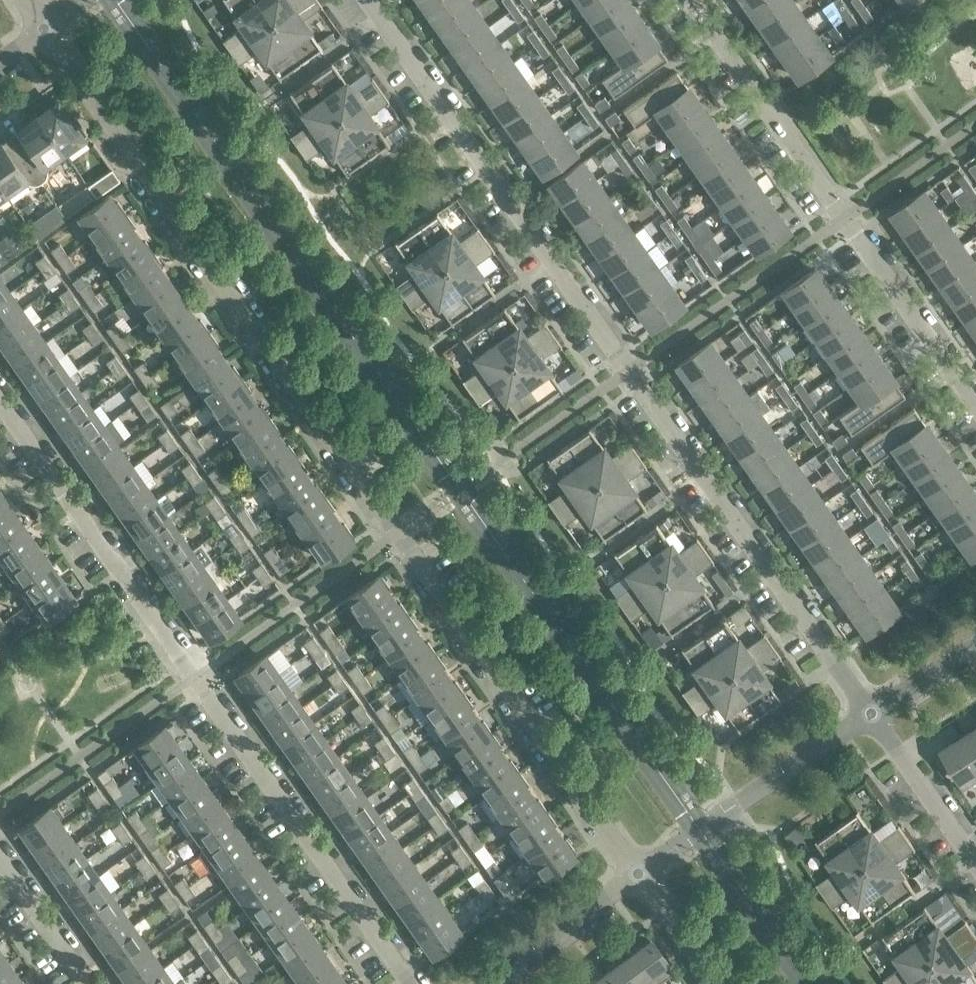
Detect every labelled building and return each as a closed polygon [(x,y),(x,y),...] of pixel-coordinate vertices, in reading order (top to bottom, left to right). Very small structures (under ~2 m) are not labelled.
[(256,0),(224,0),(242,26),(222,40),(231,52),(272,23),(256,0)] [(272,23),(305,0),(256,0),(272,23)] [(317,0),(305,0),(272,23),(300,63),(320,49),(321,50),(322,49),(302,20),(321,6),(317,0)] [(430,13),(427,15),(427,16),(450,0),(420,0),(430,13)] [(467,0),(450,0),(427,16),(430,14),(442,31),(439,33),(440,33),(474,9),(467,0)] [(509,11),(516,6),(511,0),(502,0),(509,11)] [(531,0),(521,0),(527,9),(534,4),(531,0)] [(577,3),(578,4),(580,2),(590,17),(588,19),(616,0),(582,0),(577,3)] [(588,19),(589,19),(591,18),(601,33),(599,34),(599,35),(635,9),(633,11),(625,0),(616,0),(588,19)] [(745,8),(746,8),(748,7),(760,24),(758,25),(758,26),(794,0),(793,0),(791,1),(790,0),(757,0),(745,8)] [(794,1),(794,0),(758,26),(760,24),(772,41),(770,43),(806,18),(804,19),(792,2),(794,1)] [(858,11),(865,6),(860,0),(851,0),(858,11)] [(836,7),(844,18),(850,13),(842,2),(836,7)] [(524,18),(516,6),(509,11),(517,22),(524,18)] [(873,18),(865,6),(858,11),(866,22),(873,18)] [(486,27),(474,9),(440,33),(440,34),(443,32),(455,48),(452,51),(486,27)] [(636,10),(635,9),(599,35),(600,35),(602,34),(613,49),(610,50),(611,51),(647,25),(646,25),(644,26),(633,11),(636,10)] [(533,17),(541,29),(548,24),(540,13),(533,17)] [(858,25),(850,13),(844,18),(852,30),(858,25)] [(807,18),(806,18),(770,43),(771,44),(773,42),(785,59),(782,61),(783,61),(819,36),(818,35),(816,37),(804,20),(807,18)] [(300,63),(272,23),(231,52),(239,64),(259,50),(280,79),(281,78),(280,77),(300,63)] [(556,36),(548,24),(541,29),(550,40),(556,36)] [(647,26),(647,25),(611,51),(613,49),(623,64),(624,65),(655,42),(644,27),(647,26)] [(827,30),(835,41),(842,37),(834,25),(827,30)] [(499,45),(486,27),(452,51),(455,49),(467,66),(464,68),(464,69),(499,45)] [(526,35),(534,46),(541,41),(533,30),(526,35)] [(320,41),(324,48),(336,39),(332,33),(320,41)] [(819,36),(783,61),(785,60),(798,78),(829,56),(817,38),(819,36)] [(549,53),(541,41),(534,46),(542,58),(549,53)] [(667,59),(655,42),(624,65),(623,64),(601,79),(613,97),(646,74),(667,59)] [(555,49),(564,60),(570,56),(562,44),(555,49)] [(511,62),(499,45),(464,69),(465,69),(467,67),(479,84),(477,86),(511,62)] [(578,67),(570,56),(564,60),(572,72),(578,67)] [(352,92),(331,62),(330,63),(331,65),(311,79),(339,118),(380,90),(372,78),(352,92)] [(524,80),(511,62),(477,86),(477,87),(480,85),(492,101),(489,104),(524,80)] [(551,70),(559,81),(566,77),(557,65),(551,70)] [(589,83),(581,71),(575,76),(583,87),(589,83)] [(688,88),(676,72),(622,109),(635,127),(657,111),(656,110),(688,88)] [(574,88),(566,77),(559,81),(567,93),(574,88)] [(339,118),(311,79),(291,93),(290,91),(289,92),(309,121),(289,136),(298,147),(339,118)] [(536,98),(524,80),(489,104),(492,102),(504,119),(501,121),(502,122),(536,98)] [(256,87),(260,93),(269,87),(265,81),(256,87)] [(698,104),(688,88),(656,110),(657,111),(667,126),(665,127),(665,128),(701,102),(698,104)] [(389,102),(380,90),(339,118),(367,158),(387,144),(388,146),(389,145),(369,116),(389,102)] [(612,102),(610,99),(606,94),(596,101),(602,109),(612,102)] [(548,115),(536,98),(502,122),(505,120),(517,137),(514,139),(548,115)] [(576,105),(584,117),(590,112),(582,101),(576,105)] [(701,103),(701,102),(665,128),(667,126),(678,141),(676,143),(712,118),(709,119),(699,104),(701,103)] [(51,107),(38,116),(64,151),(87,134),(73,114),(72,115),(73,116),(69,118),(60,106),(53,111),(51,108),(51,107)] [(623,117),(617,109),(607,116),(613,124),(623,117)] [(598,124),(590,112),(584,117),(592,128),(598,124)] [(561,133),(548,115),(514,139),(514,140),(517,138),(529,154),(526,156),(527,157),(561,133)] [(64,151),(38,116),(26,125),(26,126),(27,125),(29,128),(12,141),(43,184),(43,183),(42,182),(45,180),(46,177),(47,174),(47,171),(47,167),(45,165),(64,151)] [(367,158),(339,118),(298,147),(306,159),(326,145),(347,175),(348,174),(347,172),(367,158)] [(712,118),(676,143),(676,144),(679,142),(689,157),(687,159),(723,134),(723,133),(720,135),(710,120),(712,118)] [(574,151),(561,133),(527,157),(530,155),(543,174),(574,151)] [(723,134),(687,159),(687,160),(690,158),(700,173),(698,174),(698,175),(734,149),(732,151),(721,136),(723,134)] [(629,153),(636,148),(627,137),(621,142),(629,153)] [(12,141),(0,149),(0,186),(5,193),(24,180),(26,182),(29,184),(32,185),(35,185),(38,184),(41,183),(42,184),(43,184),(12,141)] [(609,153),(617,164),(624,160),(616,148),(609,153)] [(734,150),(734,149),(698,175),(701,174),(711,189),(709,190),(709,191),(745,165),(743,166),(732,151),(734,150)] [(632,157),(640,169),(647,164),(639,153),(632,157)] [(632,171),(624,160),(617,164),(625,176),(632,171)] [(560,204),(560,205),(594,180),(581,162),(550,184),(563,202),(560,204)] [(655,176),(647,164),(640,169),(648,180),(655,176)] [(745,166),(745,165),(709,191),(712,189),(722,204),(720,206),(756,181),(754,182),(743,167),(745,166)] [(88,185),(89,187),(96,197),(120,180),(112,169),(88,185)] [(957,179),(965,190),(972,186),(964,174),(957,179)] [(607,198),(594,180),(560,205),(563,203),(575,220),(572,222),(573,222),(607,198)] [(756,181),(720,206),(720,207),(723,205),(733,220),(731,222),(767,197),(767,196),(765,198),(754,183),(756,181)] [(634,188),(642,199),(649,195),(641,183),(634,188)] [(654,189),(662,200),(669,195),(661,184),(654,189)] [(940,190),(948,202),(955,197),(947,186),(940,190)] [(972,186),(965,190),(973,202),(975,200),(975,192),(972,186)] [(88,190),(77,197),(82,203),(93,196),(88,190)] [(904,233),(940,208),(938,209),(925,191),(893,213),(906,231),(904,233)] [(627,210),(614,193),(607,198),(573,222),(575,220),(587,237),(585,239),(585,240),(619,216),(627,210)] [(114,204),(109,195),(80,216),(94,236),(126,214),(117,202),(114,204)] [(657,206),(649,195),(642,199),(650,211),(657,206)] [(677,207),(669,195),(662,200),(670,212),(677,207)] [(767,197),(731,222),(732,222),(734,221),(744,236),(742,237),(742,238),(778,212),(776,214),(765,199),(767,197)] [(57,205),(46,212),(57,227),(67,220),(57,205)] [(940,208),(904,233),(904,234),(907,232),(919,249),(916,251),(917,251),(953,226),(952,225),(950,227),(938,210),(940,208)] [(457,241),(437,212),(435,213),(437,214),(417,229),(444,268),(486,239),(477,227),(457,241)] [(779,213),(778,212),(742,238),(743,238),(745,236),(756,253),(788,230),(776,214),(779,213)] [(135,226),(126,214),(94,236),(108,256),(137,235),(132,228),(135,226)] [(676,220),(684,232),(691,227),(683,215),(676,220)] [(632,233),(619,216),(585,240),(588,238),(600,255),(597,257),(632,233)] [(659,223),(667,235),(674,230),(666,219),(659,223)] [(953,226),(917,251),(919,250),(931,267),(929,268),(929,269),(965,243),(962,244),(951,228),(953,226)] [(699,238),(691,227),(684,232),(692,243),(699,238)] [(444,268),(417,229),(397,243),(395,241),(394,242),(415,271),(395,285),(403,297),(444,268)] [(682,242),(674,230),(667,235),(675,246),(682,242)] [(644,251),(632,233),(597,257),(597,258),(600,256),(612,273),(609,275),(610,275),(644,251)] [(142,243),(137,235),(108,256),(122,276),(154,253),(145,241),(142,243)] [(494,251),(486,239),(444,268),(472,308),(492,293),(493,295),(495,294),(474,265),(494,251)] [(965,243),(929,269),(932,267),(943,284),(941,286),(975,262),(975,261),(975,262),(963,245),(965,244),(965,243)] [(59,244),(50,250),(58,262),(67,255),(59,244)] [(698,251),(706,263),(713,258),(705,247),(698,251)] [(657,269),(644,251),(610,275),(613,273),(625,290),(622,292),(622,293),(657,269)] [(162,265),(154,253),(122,276),(136,295),(164,275),(159,267),(162,265)] [(684,259),(692,270),(698,266),(690,254),(684,259)] [(49,263),(44,255),(35,261),(40,270),(49,263)] [(75,266),(67,255),(58,262),(66,273),(75,266)] [(721,270),(713,258),(706,263),(714,274),(721,270)] [(941,286),(942,287),(944,285),(956,302),(954,304),(975,288),(975,264),(975,263),(975,262),(941,286)] [(55,272),(49,263),(40,270),(46,278),(55,272)] [(707,277),(698,266),(692,270),(700,282),(707,277)] [(472,308),(444,268),(403,297),(412,309),(432,295),(452,324),(453,323),(452,322),(472,308)] [(669,286),(657,269),(622,293),(625,291),(637,308),(634,310),(635,310),(669,286)] [(792,309),(793,309),(829,284),(828,283),(826,285),(815,269),(783,291),(795,307),(792,309)] [(170,282),(164,275),(136,295),(149,315),(181,292),(173,280),(170,282)] [(0,279),(0,298),(9,292),(0,279)] [(87,283),(78,290),(86,301),(95,294),(87,283)] [(829,284),(793,309),(795,308),(806,323),(803,324),(804,325),(840,299),(839,299),(837,301),(827,286),(829,284)] [(682,305),(669,286),(635,310),(635,311),(638,309),(651,327),(682,305)] [(73,297),(67,288),(58,295),(64,303),(73,297)] [(954,304),(956,303),(969,320),(966,321),(966,322),(975,315),(975,288),(954,304)] [(9,292),(0,298),(0,323),(21,308),(9,292)] [(190,304),(181,292),(149,315),(163,334),(192,314),(187,307),(190,304)] [(103,306),(95,294),(86,301),(94,312),(103,306)] [(79,305),(73,297),(64,303),(70,311),(79,305)] [(840,300),(840,299),(804,325),(806,323),(817,338),(814,340),(815,340),(851,315),(850,315),(848,316),(838,301),(840,300)] [(504,310),(484,324),(512,363),(553,334),(544,322),(524,336),(504,307),(503,308),(504,310)] [(21,308),(0,323),(0,341),(3,346),(32,325),(21,308)] [(197,321),(192,314),(163,334),(177,354),(209,332),(200,319),(197,321)] [(851,315),(815,340),(815,341),(817,339),(828,354),(825,356),(826,356),(862,331),(861,330),(859,332),(849,317),(851,315)] [(966,322),(967,322),(969,321),(975,330),(975,315),(966,322)] [(749,323),(757,334),(763,330),(755,318),(749,323)] [(97,330),(91,322),(82,328),(88,337),(97,330)] [(114,322),(105,329),(113,340),(122,334),(114,322)] [(512,363),(484,324),(464,338),(463,336),(461,337),(482,366),(462,380),(470,392),(512,363)] [(44,342),(32,325),(3,346),(13,359),(15,357),(17,361),(44,342)] [(737,334),(745,345),(752,341),(743,329),(737,334)] [(103,339),(97,330),(88,337),(93,345),(103,339)] [(771,341),(763,330),(757,334),(765,346),(771,341)] [(862,331),(826,356),(828,355),(839,370),(837,371),(837,372),(873,346),(870,348),(860,333),(862,331)] [(217,344),(209,332),(177,354),(191,374),(220,354),(215,346),(217,344)] [(130,345),(122,334),(113,340),(121,351),(130,345)] [(561,346),(553,334),(512,363),(539,403),(559,389),(561,390),(562,390),(541,360),(561,346)] [(56,359),(44,342),(17,361),(20,364),(18,366),(27,379),(56,359)] [(687,385),(688,386),(722,362),(709,343),(678,365),(690,383),(687,385)] [(873,347),(873,346),(837,372),(839,370),(850,385),(848,387),(884,362),(881,363),(871,348),(873,347)] [(749,352),(757,363),(764,358),(756,347),(749,352)] [(771,354),(779,366),(785,361),(777,350),(771,354)] [(120,364),(114,355),(105,362),(111,370),(120,364)] [(772,370),(764,358),(757,363),(765,375),(772,370)] [(68,376),(56,359),(27,379),(37,392),(38,391),(41,395),(68,376)] [(230,368),(224,360),(195,380),(210,401),(242,378),(233,366),(230,368)] [(793,372),(785,361),(779,366),(787,377),(793,372)] [(142,362),(133,368),(141,379),(150,373),(142,362)] [(734,379),(722,362),(688,386),(691,384),(703,401),(700,403),(734,379)] [(884,362),(848,387),(848,388),(850,386),(861,401),(893,379),(882,364),(884,362)] [(539,403),(512,363),(470,392),(479,404),(499,390),(519,419),(521,419),(519,417),(539,403)] [(126,372),(120,364),(111,370),(117,379),(126,372)] [(571,383),(582,376),(577,368),(566,376),(571,383)] [(158,384),(150,373),(141,379),(149,391),(158,384)] [(80,392),(68,376),(41,395),(44,398),(42,400),(51,413),(80,392)] [(250,390),(242,378),(210,401),(224,420),(253,400),(247,392),(250,390)] [(747,397),(734,379),(700,403),(700,404),(703,401),(715,418),(712,420),(713,421),(747,397)] [(904,396),(893,379),(861,401),(839,416),(851,434),(904,396)] [(793,386),(801,397),(807,392),(799,381),(793,386)] [(774,387),(782,398),(789,394),(781,382),(774,387)] [(144,397),(138,389),(129,395),(135,404),(144,397)] [(91,409),(80,392),(51,413),(60,426),(62,424),(65,428),(91,409)] [(816,404),(807,392),(801,397),(809,408),(816,404)] [(797,405),(789,394),(782,398),(790,410),(797,405)] [(150,406),(144,397),(135,404),(141,412),(150,406)] [(759,415),(747,397),(713,421),(716,419),(728,436),(725,438),(725,439),(759,415)] [(177,411),(168,399),(159,405),(167,417),(177,411)] [(258,407),(253,400),(224,420),(237,440),(269,417),(261,405),(258,407)] [(818,408),(812,413),(820,424),(827,420),(818,408)] [(925,425),(913,408),(860,446),(872,463),(894,448),(893,447),(925,425)] [(103,426),(91,409),(65,428),(67,432),(65,433),(74,446),(103,426)] [(772,432),(759,415),(725,439),(728,437),(740,454),(737,456),(772,432)] [(278,430),(269,417),(237,440),(251,459),(280,439),(275,432),(278,430)] [(799,422),(807,434),(814,429),(806,418),(799,422)] [(936,440),(925,425),(893,447),(894,448),(904,462),(902,464),(938,439),(936,440)] [(116,443),(103,426),(74,446),(84,459),(85,458),(89,462),(116,443)] [(189,428),(180,434),(188,446),(197,439),(189,428)] [(589,430),(569,444),(596,484),(638,455),(629,443),(609,457),(589,428),(587,429),(589,430)] [(172,437),(166,429),(157,435),(163,444),(172,437)] [(822,441),(814,429),(807,434),(815,445),(822,441)] [(834,438),(840,446),(849,439),(844,431),(834,438)] [(784,450),(772,432),(737,456),(738,456),(740,454),(752,471),(750,473),(750,474),(784,450)] [(178,446),(172,437),(163,444),(169,452),(178,446)] [(205,450),(197,439),(188,446),(196,457),(205,450)] [(285,447),(280,439),(251,459),(265,479),(297,457),(288,444),(285,447)] [(938,439),(902,464),(902,465),(905,463),(915,478),(913,480),(949,455),(949,454),(947,456),(936,441),(938,439)] [(596,484),(569,444),(549,458),(547,457),(546,458),(567,487),(547,501),(555,513),(596,484)] [(860,454),(854,446),(844,453),(850,461),(860,454)] [(132,466),(119,448),(92,467),(95,472),(93,473),(103,486),(132,466)] [(797,468),(784,450),(750,474),(753,472),(765,489),(762,491),(763,492),(797,468)] [(824,458),(832,470),(839,465),(831,453),(824,458)] [(646,467),(638,455),(596,484),(624,523),(644,509),(645,511),(647,510),(626,481),(646,467)] [(949,455),(913,480),(913,481),(916,479),(926,494),(924,495),(924,496),(960,470),(958,472),(947,457),(949,455)] [(306,469),(297,457),(265,479),(279,499),(308,479),(303,471),(306,469)] [(196,471),(190,462),(181,469),(187,477),(196,471)] [(847,476),(839,465),(832,470),(840,481),(847,476)] [(143,483),(132,466),(103,486),(112,499),(114,498),(116,502),(143,483)] [(216,467),(207,474),(215,485),(224,478),(216,467)] [(809,486),(797,468),(763,492),(765,490),(778,507),(775,509),(775,510),(809,486)] [(960,471),(960,470),(924,496),(927,495),(937,510),(935,511),(935,512),(971,486),(969,487),(958,472),(960,471)] [(202,479),(196,471),(187,477),(192,485),(202,479)] [(865,474),(858,478),(866,490),(873,485),(865,474)] [(232,490),(224,478),(215,485),(223,496),(232,490)] [(313,486),(308,479),(279,499),(293,519),(325,496),(316,484),(313,486)] [(155,499),(143,483),(116,502),(119,505),(117,507),(126,520),(155,499)] [(624,523),(596,484),(555,513),(564,525),(584,511),(604,540),(605,539),(604,537),(624,523)] [(822,503),(809,486),(775,510),(778,508),(790,525),(787,527),(788,527),(822,503)] [(971,486),(935,512),(936,512),(938,510),(948,525),(946,527),(975,506),(975,498),(969,488),(972,487),(971,486)] [(849,493),(857,505),(864,500),(856,489),(849,493)] [(869,494),(877,505),(884,501),(876,489),(869,494)] [(650,505),(662,496),(657,490),(646,498),(650,505)] [(219,504),(213,496),(204,502),(210,511),(219,504)] [(334,509),(325,496),(293,519),(307,538),(336,518),(331,511),(334,509)] [(2,497),(0,498),(0,523),(14,513),(2,497)] [(167,516),(155,499),(126,520),(135,533),(137,531),(140,535),(167,516)] [(872,512),(864,500),(857,505),(865,516),(872,512)] [(892,512),(884,501),(877,505),(885,517),(892,512)] [(834,521),(822,503),(788,527),(788,528),(791,526),(802,543),(800,545),(834,521)] [(225,513),(219,504),(210,511),(216,519),(225,513)] [(946,527),(947,528),(949,526),(959,541),(957,543),(975,530),(975,506),(946,527)] [(244,507),(235,513),(243,525),(252,518),(244,507)] [(14,513),(0,523),(0,548),(26,530),(14,513)] [(179,533),(167,516),(140,535),(142,539),(140,540),(150,553),(179,533)] [(671,523),(666,516),(658,522),(662,528),(671,523)] [(260,529),(252,518),(243,525),(251,536),(260,529)] [(341,525),(336,518),(307,538),(321,559),(353,536),(344,523),(341,525)] [(847,539),(834,521),(800,545),(803,543),(815,560),(812,562),(812,563),(847,539)] [(891,525),(899,537),(906,532),(898,521),(891,525)] [(676,552),(656,523),(655,524),(656,526),(636,540),(664,579),(705,550),(696,538),(676,552)] [(874,529),(882,540),(889,536),(881,524),(874,529)] [(26,530),(0,548),(0,572),(0,573),(9,567),(38,547),(26,530)] [(243,538),(237,530),(228,536),(234,544),(243,538)] [(957,543),(958,543),(960,542),(971,558),(975,555),(975,530),(957,543)] [(914,544),(906,532),(899,537),(907,548),(914,544)] [(191,550),(179,533),(150,553),(159,567),(161,565),(164,569),(191,550)] [(897,547),(889,536),(882,540),(890,552),(897,547)] [(249,546),(243,538),(234,544),(240,553),(249,546)] [(859,556),(847,539),(812,563),(813,563),(815,561),(827,578),(825,580),(859,556)] [(664,579),(636,540),(616,554),(615,552),(613,553),(634,582),(614,596),(622,608),(664,579)] [(200,543),(191,550),(164,569),(166,572),(164,574),(173,587),(202,567),(212,560),(200,543)] [(272,546),(263,552),(271,564),(280,557),(272,546)] [(49,563),(38,547),(9,567),(20,584),(49,563)] [(713,562),(705,550),(664,579),(691,619),(711,605),(713,606),(714,605),(693,576),(713,562)] [(913,557),(921,568),(928,564),(920,552),(913,557)] [(872,574),(859,556),(825,580),(825,581),(828,579),(840,596),(837,598),(872,574)] [(288,569),(280,557),(271,564),(279,575),(288,569)] [(899,564),(907,575),(914,571),(906,559),(899,564)] [(61,580),(49,563),(20,584),(32,601),(61,580)] [(266,571),(261,563),(252,569),(257,578),(266,571)] [(936,575),(928,564),(921,568),(930,580),(936,575)] [(214,583),(202,567),(173,587),(183,600),(185,599),(187,602),(214,583)] [(723,576),(717,568),(711,573),(716,581),(723,576)] [(272,580),(266,571),(257,578),(263,586),(272,580)] [(922,582),(914,571),(907,575),(915,587),(922,582)] [(884,592),(872,574),(837,598),(840,596),(852,613),(849,615),(850,616),(884,592)] [(389,588),(380,575),(348,597),(363,618),(392,597),(386,590),(389,588)] [(691,619),(664,579),(622,608),(631,620),(651,606),(666,628),(671,635),(673,634),(671,633),(691,619)] [(73,597),(61,580),(32,601),(37,607),(31,611),(39,621),(36,623),(37,624),(81,592),(81,591),(73,597)] [(226,600),(214,583),(187,602),(190,606),(188,607),(197,620),(226,600)] [(897,610),(884,592),(850,616),(853,614),(866,632),(897,610)] [(397,605),(392,597),(363,618),(377,637),(408,615),(400,603),(397,605)] [(238,617),(226,600),(197,620),(206,633),(208,632),(211,636),(238,617)] [(750,615),(743,605),(730,614),(738,624),(750,615)] [(417,627),(408,615),(377,637),(390,657),(419,637),(414,629),(417,627)] [(744,648),(723,618),(722,619),(723,621),(703,635),(731,675),(772,646),(764,634),(744,648)] [(3,621),(0,623),(0,636),(9,630),(3,621)] [(328,625),(319,632),(327,643),(336,637),(328,625)] [(671,635),(666,628),(661,632),(659,629),(655,631),(662,642),(671,635)] [(731,675),(703,635),(683,649),(682,648),(681,648),(701,678),(681,692),(690,704),(731,675)] [(318,645),(312,636),(303,643),(309,651),(318,645)] [(344,648),(336,637),(327,643),(335,654),(344,648)] [(425,644),(419,637),(390,657),(404,676),(436,654),(427,642),(425,644)] [(324,653),(318,645),(309,651),(315,659),(324,653)] [(780,657),(772,646),(731,675),(759,714),(779,700),(780,702),(781,701),(760,671),(780,657)] [(445,666),(436,654),(404,676),(418,696),(447,676),(442,668),(445,666)] [(278,673),(265,656),(238,675),(241,679),(239,680),(249,694),(278,673)] [(355,665),(346,671),(354,682),(363,676),(355,665)] [(342,678),(336,670),(327,676),(333,684),(342,678)] [(289,690),(278,673),(249,694),(258,707),(260,705),(262,709),(289,690)] [(759,714),(731,675),(690,704),(698,715),(718,701),(738,731),(740,730),(739,728),(759,714)] [(371,687),(363,676),(354,682),(362,694),(371,687)] [(452,683),(447,676),(418,696),(432,716),(464,694),(455,681),(452,683)] [(348,686),(342,678),(333,684),(338,693),(348,686)] [(783,688),(776,693),(780,699),(787,694),(783,688)] [(301,707),(289,690),(262,709),(265,712),(263,714),(272,727),(301,707)] [(473,706),(464,694),(432,716),(446,736),(475,715),(470,708),(473,706)] [(365,711),(359,703),(350,709),(356,718),(365,711)] [(383,704),(374,710),(382,721),(391,715),(383,704)] [(313,723),(301,707),(272,727),(281,740),(283,739),(286,742),(313,723)] [(371,720),(365,711),(356,718),(362,726),(371,720)] [(399,726),(391,715),(382,721),(390,733),(399,726)] [(480,723),(475,715),(446,736),(460,755),(492,733),(483,721),(480,723)] [(173,722),(172,721),(128,753),(128,754),(131,752),(138,762),(143,758),(148,765),(177,744),(165,728),(173,722)] [(325,740),(313,723),(286,742),(288,746),(286,747),(296,760),(325,740)] [(963,738),(961,735),(975,759),(975,729),(963,738)] [(500,745),(492,733),(460,755),(474,775),(503,755),(497,747),(500,745)] [(961,735),(960,735),(962,738),(943,750),(964,782),(975,775),(975,759),(961,735)] [(389,745),(383,736),(374,743),(380,751),(389,745)] [(336,757),(325,740),(296,760),(305,773),(307,772),(309,776),(336,757)] [(188,761),(177,744),(148,765),(160,781),(188,761)] [(411,744),(402,750),(410,761),(419,755),(411,744)] [(395,753),(389,745),(380,751),(385,759),(395,753)] [(427,766),(419,755),(410,761),(418,772),(427,766)] [(508,762),(503,755),(474,775),(487,795),(519,772),(511,760),(508,762)] [(348,773),(336,757),(309,776),(312,779),(310,781),(319,794),(348,773)] [(200,778),(188,761),(160,781),(171,798),(200,778)] [(528,784),(519,772),(487,795),(501,814),(530,794),(525,787),(528,784)] [(360,791),(348,773),(319,794),(328,807),(330,805),(333,810),(360,791)] [(112,777),(103,784),(109,792),(118,786),(112,777)] [(212,794),(200,778),(171,798),(183,815),(212,794)] [(418,786),(412,778),(403,784),(409,793),(418,786)] [(439,783),(430,789),(438,800),(447,794),(439,783)] [(124,794),(118,786),(109,792),(115,801),(124,794)] [(424,795),(418,786),(409,793),(415,801),(424,795)] [(102,797),(96,788),(87,795),(93,803),(102,797)] [(224,811),(212,794),(183,815),(195,831),(224,811)] [(455,805),(447,794),(438,800),(446,812),(455,805)] [(535,801),(530,794),(501,814),(515,834),(547,812),(538,799),(535,801)] [(108,805),(102,797),(93,803),(99,812),(108,805)] [(377,815),(365,797),(338,816),(341,821),(339,822),(349,835),(377,815)] [(58,803),(57,802),(13,834),(21,829),(33,846),(62,825),(57,819),(62,815),(55,805),(58,803)] [(858,813),(838,827),(866,866),(907,837),(899,826),(879,840),(858,810),(857,811),(858,813)] [(135,811),(126,817),(132,825),(141,819),(135,811)] [(235,828),(224,811),(195,831),(206,848),(235,828)] [(441,820),(436,811),(427,818),(432,826),(441,820)] [(556,824),(547,812),(515,834),(529,854),(558,833),(553,826),(556,824)] [(389,832),(377,815),(349,835),(358,848),(360,847),(362,851),(389,832)] [(147,827),(141,819),(132,825),(138,834),(147,827)] [(447,828),(441,820),(432,826),(438,835),(447,828)] [(126,830),(120,822),(111,828),(117,836),(126,830)] [(466,822),(457,828),(465,840),(474,833),(466,822)] [(74,842),(62,825),(33,846),(42,859),(44,857),(47,861),(74,842)] [(866,866),(838,827),(818,841),(817,839),(816,840),(836,869),(816,883),(825,895),(866,866)] [(247,844),(235,828),(206,848),(199,853),(211,870),(218,865),(247,844)] [(132,838),(126,830),(117,836),(123,845),(132,838)] [(401,848),(389,832),(362,851),(365,854),(363,856),(372,869),(401,848)] [(482,845),(474,833),(465,840),(473,851),(482,845)] [(563,841),(558,833),(529,854),(543,874),(575,851),(566,839),(563,841)] [(915,849),(907,837),(866,866),(894,906),(914,892),(915,893),(916,893),(896,863),(915,849)] [(85,859),(74,842),(47,861),(49,865),(47,866),(56,879),(85,859)] [(159,844),(150,850),(156,859),(165,852),(159,844)] [(260,862),(247,844),(218,865),(231,882),(260,862)] [(465,853),(459,845),(450,851),(456,859),(465,853)] [(413,865),(401,848),(372,869),(381,882),(383,880),(386,884),(413,865)] [(171,861),(165,852),(156,859),(162,867),(171,861)] [(471,862),(465,853),(456,859),(462,868),(471,862)] [(149,863),(143,855),(134,861),(140,870),(149,863)] [(97,875),(85,859),(56,879),(66,892),(67,891),(70,894),(97,875)] [(494,861),(485,868),(493,879),(502,873),(494,861)] [(155,872),(149,863),(140,870),(146,878),(155,872)] [(424,882),(413,865),(386,884),(388,888),(386,889),(395,902),(424,882)] [(894,906),(866,866),(825,895),(833,907),(853,893),(874,923),(875,922),(874,920),(894,906)] [(277,886),(264,868),(235,889),(248,906),(277,886)] [(502,873),(493,879),(507,899),(522,889),(508,868),(502,873)] [(143,878),(139,872),(131,877),(136,883),(143,878)] [(109,892),(97,875),(70,894),(73,898),(71,899),(80,912),(109,892)] [(183,877),(173,884),(179,892),(188,886),(183,877)] [(488,886),(483,878),(474,884),(479,893),(488,886)] [(436,898),(424,882),(395,902),(405,915),(407,914),(409,917),(436,898)] [(194,894),(188,886),(179,892),(185,901),(194,894)] [(288,903),(277,886),(248,906),(259,923),(288,903)] [(494,895),(488,886),(479,893),(485,901),(494,895)] [(173,897),(167,888),(158,895),(164,903),(173,897)] [(120,909),(109,892),(80,912),(89,925),(91,924),(94,928),(120,909)] [(179,905),(173,897),(164,903),(170,912),(179,905)] [(448,915),(436,898),(409,917),(412,921),(410,922),(419,935),(448,915)] [(300,919),(288,903),(259,923),(271,940),(300,919)] [(925,908),(905,922),(933,962),(974,933),(966,921),(946,935),(925,906),(924,907),(925,908)] [(132,925),(120,909),(94,928),(96,931),(94,933),(103,946),(132,925)] [(460,933),(448,915),(419,935),(428,949),(430,947),(433,952),(460,933)] [(212,919),(203,925),(209,934),(218,927),(212,919)] [(312,936),(300,919),(271,940),(283,956),(312,936)] [(905,922),(885,936),(884,935),(883,936),(903,965),(883,979),(887,983),(901,983),(933,962),(905,922)] [(145,943),(132,925),(103,946),(113,959),(114,957),(118,962),(145,943)] [(224,936),(218,927),(209,934),(215,942),(224,936)] [(202,938),(196,930),(187,936),(193,945),(202,938)] [(974,933),(933,962),(949,983),(975,983),(975,978),(963,959),(975,949),(975,935),(974,933)] [(324,953),(312,936),(283,956),(295,973),(324,953)] [(208,947),(202,938),(193,945),(199,953),(208,947)] [(650,940),(627,957),(647,983),(663,983),(661,981),(673,972),(650,940)] [(149,949),(122,968),(125,973),(123,974),(130,983),(138,983),(162,967),(149,949)] [(235,952),(226,959),(232,967),(241,961),(235,952)] [(324,953),(295,973),(302,983),(315,983),(335,969),(324,953)] [(627,957),(605,973),(613,983),(647,983),(627,957)] [(247,969),(241,961),(232,967),(238,976),(247,969)] [(933,962),(901,983),(949,983),(933,962)] [(8,963),(0,969),(0,983),(13,983),(20,980),(8,963)] [(226,972),(220,963),(211,970),(217,978),(226,972)] [(162,967),(138,983),(173,983),(162,967)] [(335,969),(315,983),(346,983),(335,969)] [(226,972),(217,978),(221,983),(226,983),(232,980),(226,972)] [(605,973),(590,983),(613,983),(605,973)]
